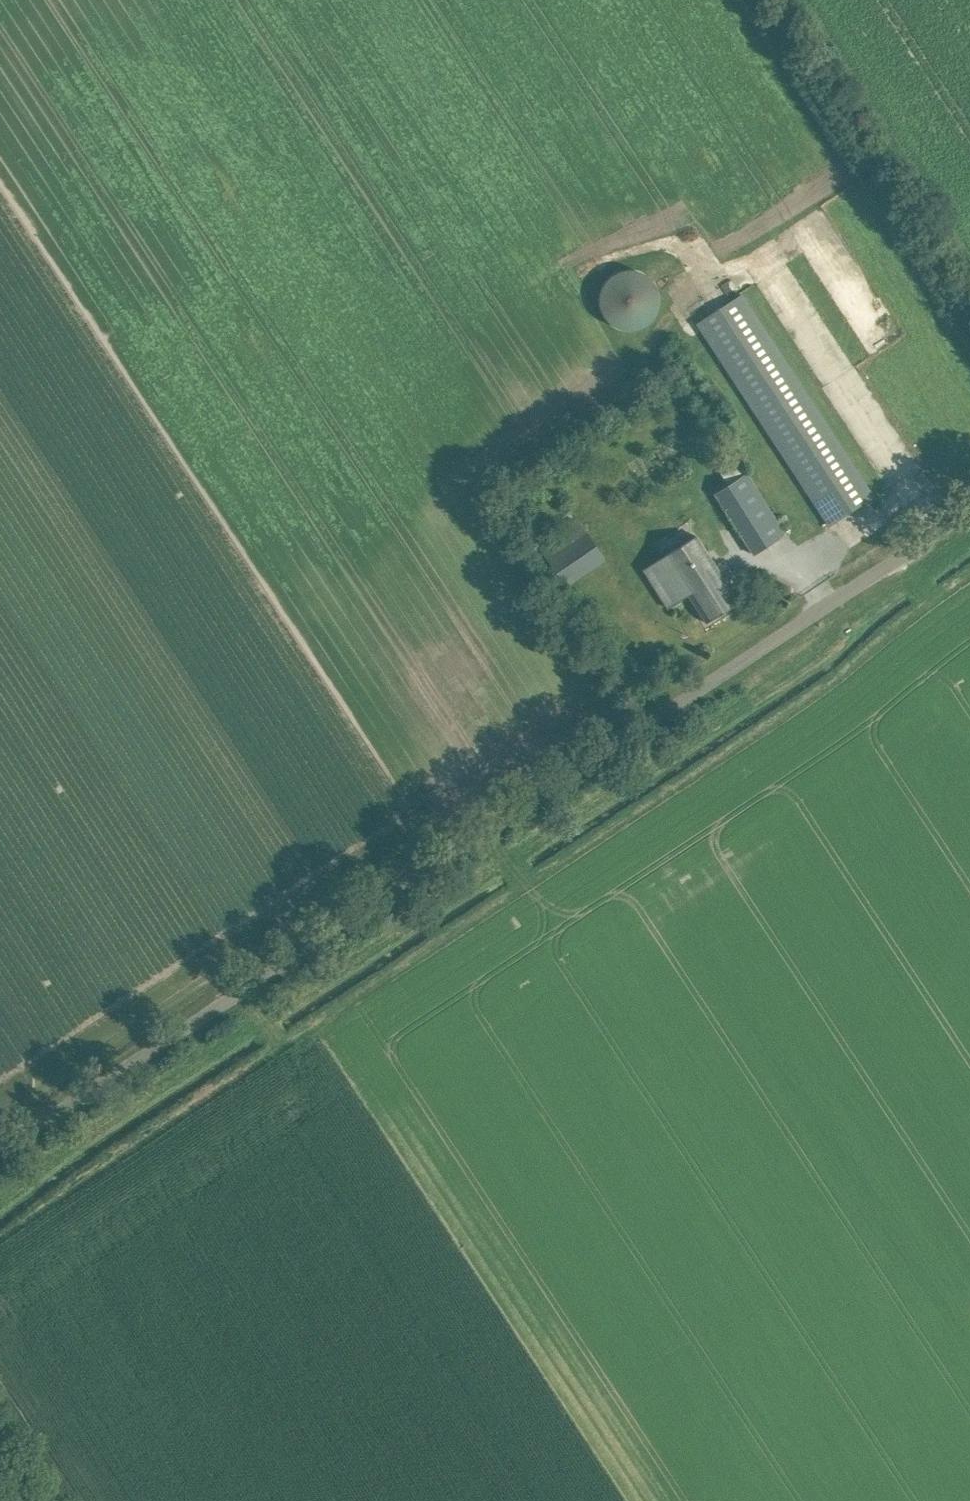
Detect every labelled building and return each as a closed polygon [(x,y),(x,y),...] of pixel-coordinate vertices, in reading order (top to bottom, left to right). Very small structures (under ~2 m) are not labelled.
[(654,282),(646,275),(636,270),(626,270),(618,272),(609,277),(603,285),(600,295),(599,304),(603,314),(609,321),(617,328),(626,330),(636,329),(645,325),(652,320),(658,311),(659,300),(658,291),(654,282)] [(697,322),(829,525),(873,496),(742,293),(697,322)] [(785,534),(746,472),(733,452),(721,460),(722,462),(716,466),(727,484),(715,492),(754,554),(785,534)] [(537,544),(565,586),(604,560),(577,518),(537,544)] [(738,602),(728,585),(695,533),(642,566),(668,607),(689,594),(706,622),(738,602)]
